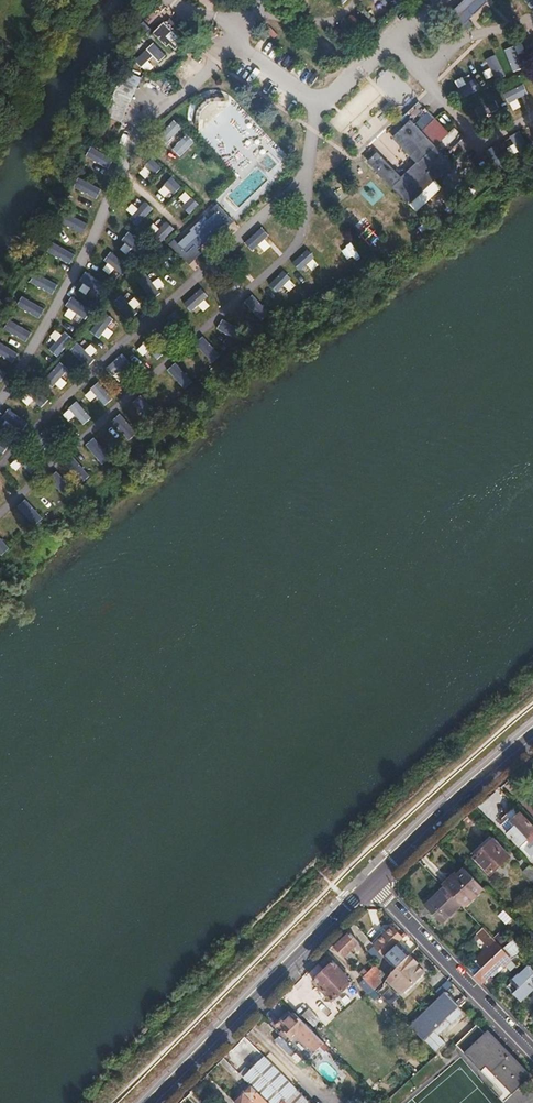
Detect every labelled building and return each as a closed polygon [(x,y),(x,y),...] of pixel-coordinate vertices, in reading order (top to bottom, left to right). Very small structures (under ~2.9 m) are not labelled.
[(453,12),(462,21),(469,14),(472,17),(486,3),(485,2),(487,0),(465,0),(453,12)] [(163,25),(155,34),(167,45),(169,42),(175,48),(181,42),(163,25)] [(524,43),(505,50),(514,73),(532,66),(524,43)] [(491,69),(485,72),(490,83),(507,74),(497,55),(487,60),(491,69)] [(124,120),(143,79),(126,71),(107,112),(124,120)] [(462,100),(482,90),(473,73),(454,82),(462,100)] [(523,107),(519,98),(528,94),(524,85),(506,94),(514,111),(523,107)] [(190,107),(189,119),(200,133),(200,134),(216,154),(216,145),(205,130),(222,131),(221,132),(239,133),(240,116),(232,106),(232,102),(223,102),(219,96),(219,91),(210,91),(190,107)] [(481,121),(502,111),(496,99),(475,109),(481,121)] [(377,154),(368,163),(409,204),(451,163),(410,121),(393,138),(418,162),(402,178),(377,154)] [(489,153),(492,157),(487,161),(499,175),(511,164),(496,147),(489,153)] [(93,148),(88,158),(108,168),(113,159),(93,148)] [(154,160),(141,173),(151,181),(163,168),(154,160)] [(159,191),(169,201),(183,187),(173,177),(159,191)] [(383,195),(374,186),(363,196),(372,205),(383,195)] [(178,201),(193,213),(201,203),(186,192),(178,201)] [(139,227),(156,209),(147,201),(130,220),(139,227)] [(192,232),(180,245),(189,253),(196,246),(199,249),(214,235),(212,233),(225,221),(216,213),(209,220),(205,216),(191,230),(192,232)] [(83,234),(88,225),(74,217),(69,226),(83,234)] [(152,233),(170,239),(175,225),(157,219),(152,233)] [(130,233),(120,250),(132,257),(142,240),(130,233)] [(53,244),(49,254),(73,265),(77,255),(53,244)] [(308,277),(322,265),(309,250),(295,262),(308,277)] [(117,268),(124,273),(129,266),(113,253),(102,267),(112,275),(117,268)] [(286,299),(299,285),(284,271),(271,285),(286,299)] [(55,294),(60,284),(36,273),(32,283),(55,294)] [(89,295),(92,290),(103,295),(108,284),(86,274),(79,290),(89,295)] [(155,297),(167,286),(157,275),(145,286),(155,297)] [(198,305),(205,311),(213,301),(198,289),(185,305),(192,312),(198,305)] [(255,295),(246,303),(264,323),(273,315),(255,295)] [(136,300),(128,303),(125,296),(117,300),(126,320),(142,312),(136,300)] [(23,298),(19,309),(43,318),(46,307),(23,298)] [(80,315),(86,320),(92,312),(75,298),(63,313),(75,322),(80,315)] [(239,343),(245,332),(225,320),(218,331),(239,343)] [(7,332),(28,342),(33,332),(11,322),(7,332)] [(92,331),(110,341),(115,332),(97,322),(92,331)] [(58,328),(51,337),(57,341),(50,350),(60,358),(73,340),(58,328)] [(205,337),(196,345),(215,365),(223,357),(205,337)] [(20,354),(0,343),(0,355),(15,363),(20,354)] [(92,344),(87,350),(79,343),(71,351),(87,366),(100,352),(92,344)] [(125,355),(84,394),(93,403),(99,397),(104,402),(128,379),(121,372),(131,362),(125,355)] [(61,387),(71,372),(59,363),(48,378),(61,387)] [(168,372),(188,391),(197,382),(176,363),(168,372)] [(3,382),(9,372),(0,367),(0,380),(3,382)] [(34,387),(23,401),(31,407),(35,402),(43,408),(50,400),(34,387)] [(134,403),(151,423),(160,415),(143,395),(134,403)] [(64,415),(71,422),(77,417),(85,426),(94,418),(79,402),(64,415)] [(30,424),(9,409),(0,421),(0,425),(19,439),(30,424)] [(122,414),(113,421),(131,442),(139,435),(122,414)] [(4,455),(11,444),(0,436),(0,452),(4,455)] [(104,466),(114,458),(98,437),(88,445),(104,466)] [(77,457),(68,463),(83,484),(92,478),(77,457)] [(19,472),(24,464),(17,459),(11,467),(19,472)] [(57,473),(50,481),(67,496),(75,488),(57,473)] [(28,499),(19,507),(36,528),(45,520),(28,499)] [(4,557),(14,549),(0,534),(0,552),(4,557)] [(500,825),(520,846),(521,844),(529,853),(532,850),(532,835),(532,834),(532,827),(514,808),(502,819),(504,822),(500,825)] [(492,840),(475,858),(490,875),(508,857),(492,840)] [(458,874),(444,887),(461,904),(462,906),(482,887),(464,868),(458,874)] [(455,871),(441,884),(444,887),(458,874),(455,871)] [(461,904),(444,887),(425,906),(441,923),(461,904)] [(500,910),(495,917),(505,924),(510,917),(500,910)] [(363,914),(354,923),(359,928),(368,920),(363,914)] [(391,927),(374,944),(376,946),(384,956),(398,942),(406,935),(403,932),(400,936),(391,927)] [(483,928),(480,931),(492,943),(475,961),(475,962),(481,968),(501,950),(503,949),(500,946),(496,942),(483,928)] [(350,932),(334,947),(344,957),(359,942),(350,932)] [(501,937),(496,942),(500,946),(505,940),(502,937),(501,937)] [(513,939),(506,946),(517,957),(524,950),(513,939)] [(398,942),(384,956),(395,967),(390,973),(395,978),(390,983),(400,993),(424,972),(416,963),(417,962),(398,942)] [(384,956),(376,946),(371,951),(379,960),(384,956)] [(481,968),(475,974),(475,976),(481,982),(482,982),(490,975),(493,977),(498,972),(496,969),(501,965),(503,967),(510,960),(501,950),(481,968)] [(333,962),(313,981),(332,1000),(351,981),(333,962)] [(475,962),(469,968),(475,974),(481,968),(475,962)] [(374,966),(363,977),(374,989),(380,982),(375,977),(376,975),(374,973),(378,970),(374,966)] [(532,969),(529,966),(520,974),(518,974),(512,980),(512,982),(508,986),(522,1001),(532,991),(532,970),(532,969)] [(387,987),(379,994),(388,1003),(396,996),(387,987)] [(445,992),(410,1026),(423,1040),(459,1006),(445,992)] [(309,1010),(304,1015),(314,1026),(319,1020),(309,1010)] [(323,1043),(294,1013),(292,1015),(288,1012),(278,1022),(276,1022),(275,1022),(274,1024),(274,1026),(275,1027),(276,1028),(279,1027),(291,1040),(297,1035),(314,1051),(323,1043)] [(484,1032),(477,1026),(458,1044),(464,1052),(468,1048),(486,1066),(502,1051),(484,1032)] [(484,1032),(502,1051),(509,1058),(512,1055),(488,1029),(484,1032)] [(468,1048),(464,1052),(482,1070),(486,1066),(468,1048)] [(509,1058),(502,1051),(486,1066),(482,1070),(508,1097),(512,1094),(509,1090),(492,1073),(509,1058)] [(420,1062),(424,1066),(432,1058),(428,1054),(420,1062)] [(512,1055),(509,1058),(525,1075),(528,1079),(532,1075),(512,1055)] [(243,1077),(251,1085),(269,1102),(302,1102),(292,1093),(296,1088),(264,1056),(243,1077)] [(525,1075),(509,1058),(492,1073),(509,1090),(525,1075)] [(528,1079),(525,1075),(509,1090),(512,1094),(528,1079)] [(235,1101),(236,1102),(269,1102),(251,1085),(245,1091),(252,1099),(249,1101),(242,1094),(235,1101)] [(245,1091),(242,1094),(249,1101),(252,1099),(245,1091)]
